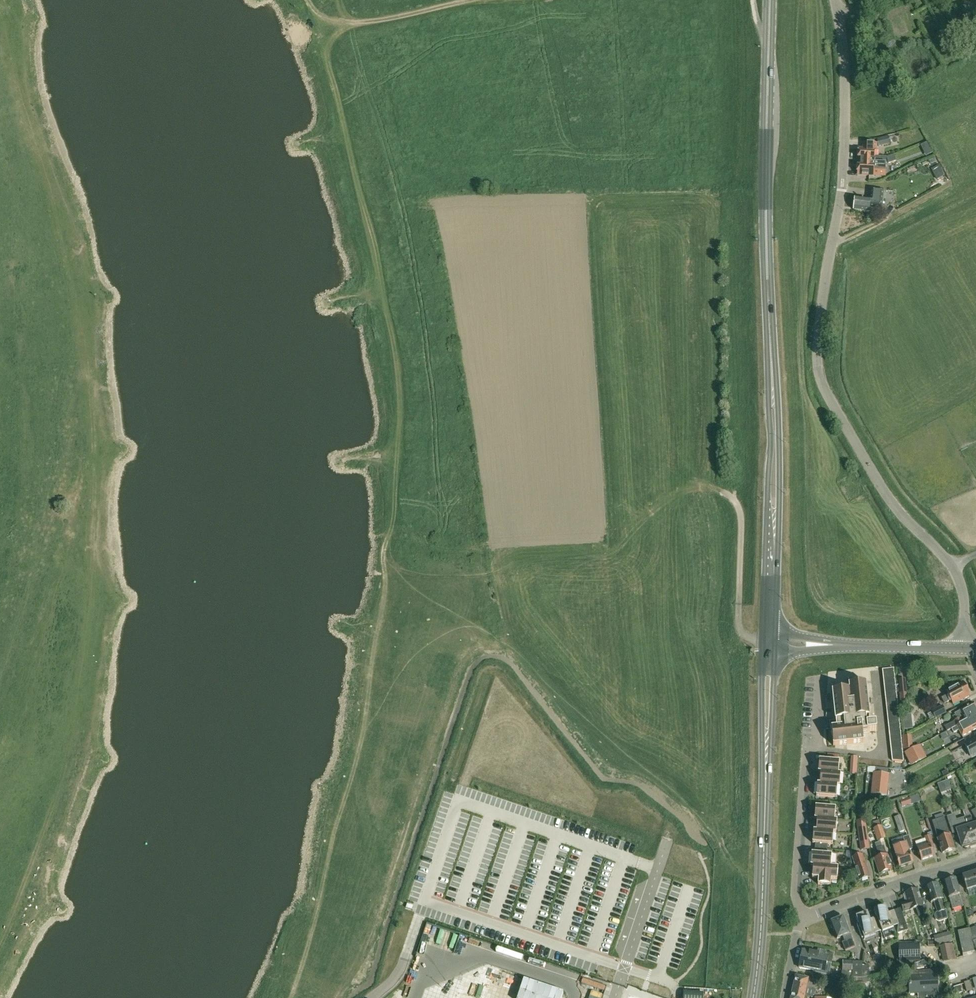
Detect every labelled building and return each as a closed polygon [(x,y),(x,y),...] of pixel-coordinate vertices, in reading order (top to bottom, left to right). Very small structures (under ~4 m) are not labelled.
[(890,144),(888,137),(877,139),(879,147),(890,144)] [(861,162),(886,164),(886,157),(875,157),(875,151),(876,151),(877,144),(864,143),(864,149),(858,149),(858,158),(862,158),(861,162)] [(885,169),(886,164),(861,162),(861,166),(857,166),(857,175),(874,176),(874,169),(885,169)] [(942,167),(933,172),(938,180),(945,176),(942,167)] [(871,189),(870,200),(854,198),(853,210),(869,212),(869,208),(881,209),(883,191),(871,189)] [(895,675),(894,668),(882,670),(883,677),(895,675)] [(895,682),(895,675),(883,677),(883,678),(884,684),(895,682)] [(898,679),(900,702),(899,702),(900,709),(904,708),(903,703),(907,702),(906,679),(898,679)] [(896,689),(895,682),(884,684),(885,691),(896,689)] [(951,700),(953,705),(970,696),(963,682),(946,691),(948,695),(941,698),(944,704),(951,700)] [(849,685),(849,689),(832,691),(836,727),(831,728),(833,746),(864,742),(863,732),(877,731),(876,723),(867,724),(867,717),(870,717),(866,683),(849,685)] [(897,696),(896,689),(885,691),(886,698),(897,696)] [(898,703),(897,696),(886,698),(886,705),(898,703)] [(898,710),(898,703),(886,705),(887,712),(898,710)] [(947,731),(975,716),(975,704),(975,705),(974,703),(959,711),(962,716),(944,726),(947,731)] [(931,711),(936,719),(946,713),(942,705),(931,711)] [(899,718),(898,710),(887,712),(888,719),(899,718)] [(947,731),(949,736),(958,732),(961,737),(975,729),(975,716),(947,731)] [(900,725),(899,718),(888,719),(889,726),(900,725)] [(900,732),(900,725),(889,726),(890,733),(900,732)] [(901,739),(900,732),(890,733),(890,740),(901,739)] [(903,750),(913,749),(911,736),(902,736),(902,739),(903,746),(903,750)] [(975,739),(964,745),(970,756),(971,756),(972,757),(975,755),(975,738),(975,739)] [(925,758),(919,746),(905,753),(911,765),(925,758)] [(935,756),(939,763),(946,758),(942,752),(935,756)] [(904,762),(903,753),(892,754),(893,761),(904,762)] [(818,772),(841,774),(839,773),(839,761),(819,760),(818,772)] [(628,771),(628,763),(616,762),(616,770),(628,771)] [(841,774),(818,772),(818,773),(821,773),(820,784),(817,784),(840,786),(841,774)] [(873,773),(871,794),(887,795),(889,775),(873,773)] [(840,786),(817,784),(816,797),(837,798),(836,799),(841,800),(842,796),(837,795),(838,786),(840,786)] [(919,795),(909,798),(911,804),(921,801),(919,795)] [(632,796),(630,801),(646,808),(648,803),(632,796)] [(911,804),(909,798),(900,801),(902,807),(911,804)] [(625,818),(631,806),(625,802),(618,814),(625,818)] [(816,807),(815,819),(837,821),(837,820),(835,820),(836,808),(816,807)] [(886,810),(879,812),(881,819),(889,817),(886,810)] [(965,818),(973,843),(975,842),(975,824),(973,825),(970,814),(965,810),(963,810),(963,811),(965,817),(965,818)] [(640,811),(632,821),(638,826),(646,816),(640,811)] [(968,845),(973,843),(965,818),(958,820),(956,814),(949,817),(954,834),(958,832),(962,847),(964,846),(965,848),(969,847),(968,845)] [(617,820),(628,830),(632,825),(621,815),(617,820)] [(899,832),(905,830),(900,815),(894,818),(899,832)] [(944,817),(937,820),(942,837),(938,838),(942,853),(955,849),(950,835),(944,817)] [(837,821),(815,819),(817,820),(816,831),(814,830),(814,831),(836,833),(837,821)] [(881,826),(879,820),(873,822),(875,828),(874,829),(878,841),(885,838),(881,825),(881,826)] [(925,837),(927,845),(930,844),(932,850),(935,849),(930,835),(931,835),(927,823),(921,825),(925,837)] [(913,826),(915,841),(922,841),(919,825),(913,826)] [(869,848),(866,826),(859,827),(862,849),(869,848)] [(836,833),(814,831),(813,843),(833,845),(834,833),(836,833)] [(905,844),(894,847),(896,856),(899,868),(913,864),(909,852),(908,850),(912,848),(908,836),(903,838),(905,844)] [(879,857),(874,859),(879,874),(891,870),(887,855),(884,846),(883,846),(881,842),(875,844),(876,849),(879,857)] [(930,844),(927,845),(917,849),(921,860),(934,856),(932,850),(930,844)] [(813,866),(831,867),(832,855),(812,853),(811,866),(813,866)] [(857,865),(854,866),(859,880),(870,877),(865,862),(863,854),(855,857),(857,865)] [(838,868),(831,867),(813,866),(812,878),(818,879),(818,885),(831,886),(831,885),(831,880),(837,880),(838,868)] [(974,872),(962,876),(966,890),(967,890),(968,894),(975,892),(975,879),(974,872)] [(963,906),(960,894),(956,878),(944,882),(949,898),(949,897),(952,909),(963,906)] [(945,911),(942,899),(943,899),(938,884),(926,887),(930,903),(934,902),(937,913),(936,914),(935,916),(936,920),(939,921),(948,918),(946,911),(945,911)] [(920,900),(917,890),(905,894),(908,902),(901,904),(904,911),(916,908),(918,916),(928,913),(924,899),(920,900)] [(877,917),(875,918),(880,931),(882,931),(885,940),(896,935),(893,927),(899,925),(894,911),(888,913),(885,906),(874,910),(877,917)] [(880,931),(875,918),(870,920),(867,912),(856,917),(859,924),(857,924),(862,938),(864,938),(864,939),(876,935),(875,933),(880,931)] [(855,947),(850,934),(844,917),(830,922),(836,938),(842,936),(845,942),(842,943),(845,951),(855,947)] [(974,952),(972,940),(970,929),(969,929),(958,931),(963,954),(974,952)] [(709,945),(709,932),(697,932),(698,946),(709,945)] [(934,937),(936,946),(944,944),(941,935),(934,937)] [(809,938),(808,944),(831,950),(833,943),(809,938)] [(899,944),(899,962),(920,962),(920,944),(899,944)] [(956,959),(953,944),(940,947),(943,962),(956,959)] [(810,960),(827,963),(831,964),(833,954),(826,952),(827,951),(818,950),(817,953),(802,950),(800,960),(809,962),(810,960)] [(825,973),(827,963),(810,960),(809,962),(800,960),(799,968),(825,973)] [(477,975),(481,963),(476,961),(472,973),(477,975)] [(862,979),(862,968),(862,966),(862,963),(852,962),(852,967),(852,972),(853,972),(853,978),(855,978),(862,979)] [(936,975),(908,977),(909,994),(937,992),(936,975)] [(812,997),(817,980),(808,979),(796,976),(791,997),(804,997),(805,996),(812,997)] [(869,984),(856,983),(854,997),(867,997),(869,984)] [(954,987),(956,994),(962,992),(960,986),(954,987)]
